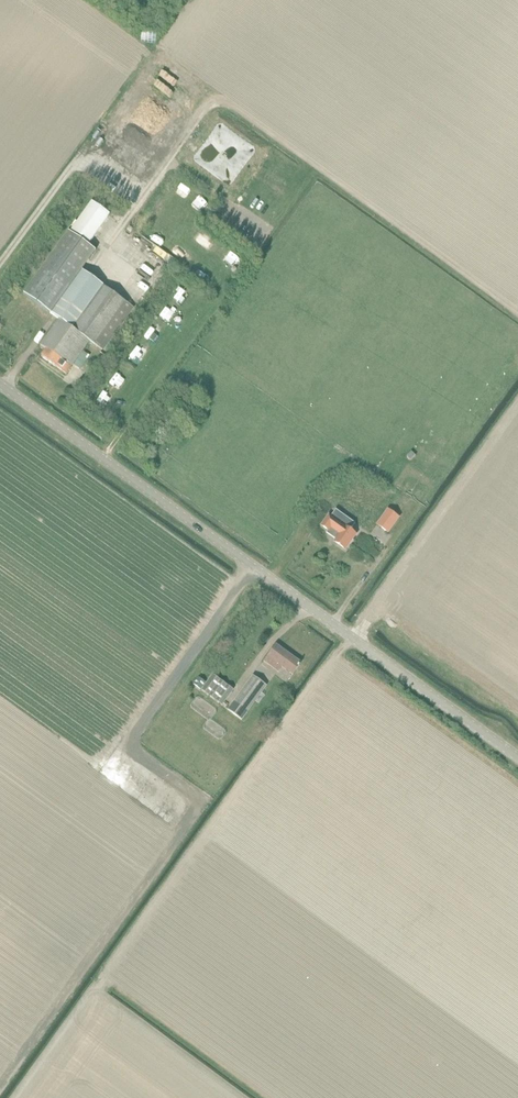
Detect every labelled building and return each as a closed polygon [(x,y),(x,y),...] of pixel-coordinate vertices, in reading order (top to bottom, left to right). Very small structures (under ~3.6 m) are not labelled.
[(91,203),(71,231),(88,244),(108,215),(91,203)] [(63,358),(73,365),(83,351),(89,342),(94,346),(125,303),(87,276),(80,271),(95,251),(68,232),(23,295),(57,319),(59,320),(40,346),(61,361),(63,358)] [(63,358),(61,361),(46,350),(40,358),(56,369),(57,368),(66,375),(73,365),(63,358)] [(83,351),(73,365),(80,370),(90,356),(83,351)] [(329,515),(322,526),(328,531),(327,533),(336,540),(334,542),(345,550),(356,535),(350,531),(355,523),(336,510),(331,517),(329,515)] [(388,510),(377,525),(388,533),(399,518),(388,510)] [(274,645),(262,662),(277,673),(281,668),(292,676),(300,664),(274,645)] [(213,675),(202,691),(222,706),(234,690),(213,675)] [(232,703),(226,710),(240,721),(246,713),(255,702),(259,704),(265,696),(261,693),(266,687),(251,676),(232,703)] [(198,678),(193,685),(201,690),(206,683),(198,678)]
